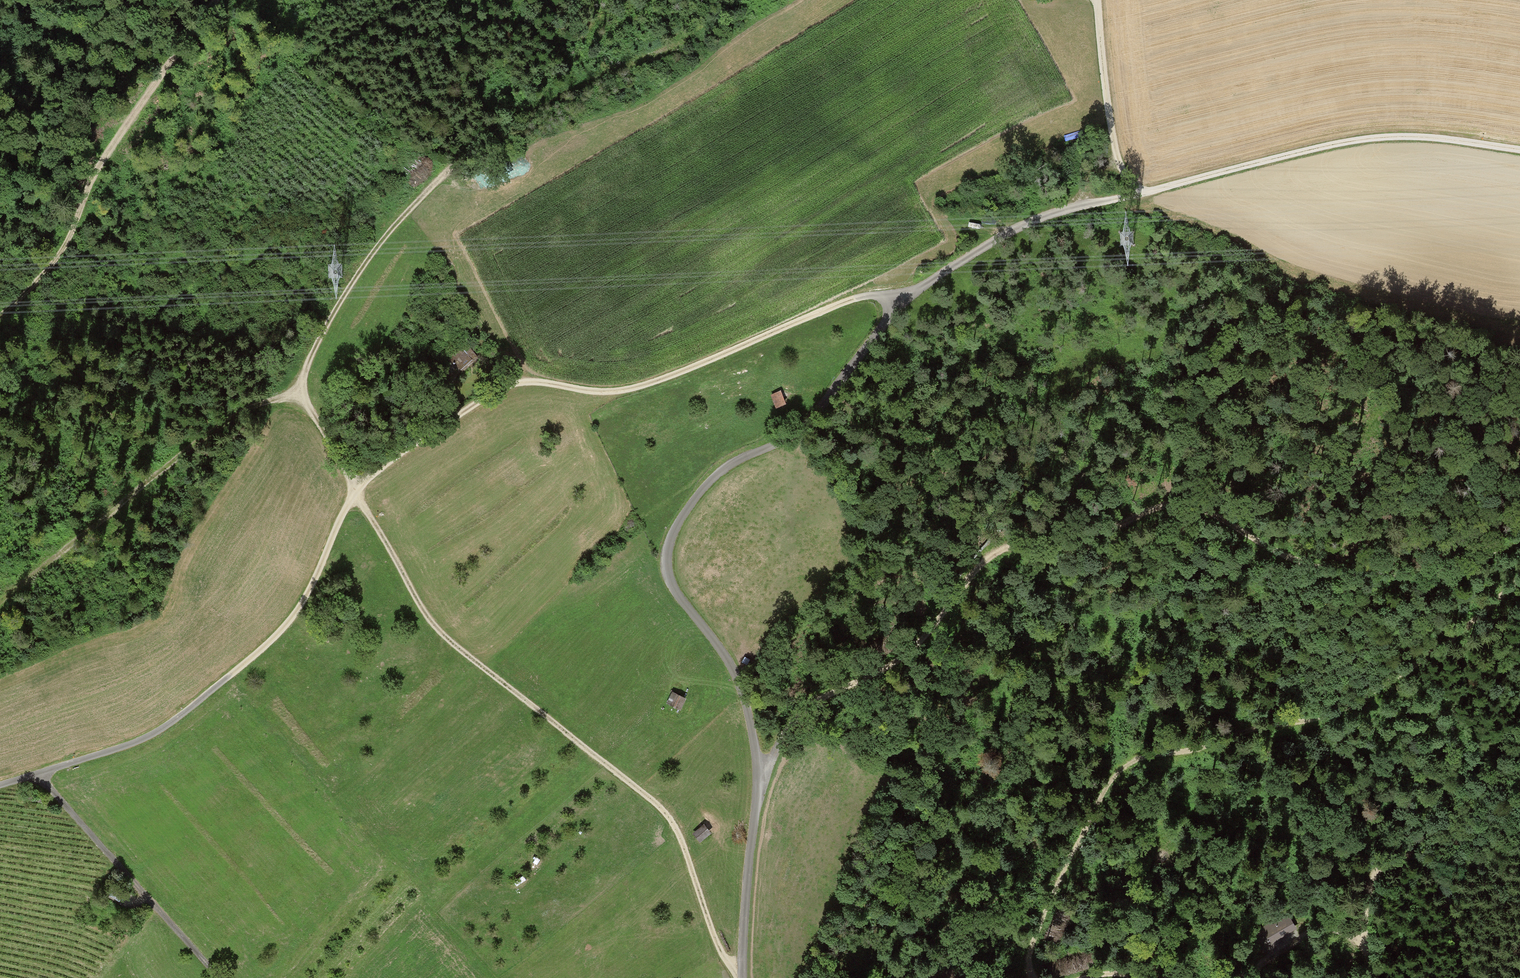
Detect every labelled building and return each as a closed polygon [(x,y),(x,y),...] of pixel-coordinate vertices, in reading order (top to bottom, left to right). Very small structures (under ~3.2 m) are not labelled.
[(1083,129),(1069,135),(1073,146),(1087,140),(1083,129)] [(462,345),(448,359),(459,371),(473,357),(462,345)] [(779,395),(771,398),(777,414),(785,411),(779,395)] [(685,703),(675,699),(670,710),(680,715),(685,703)] [(1263,922),(1252,943),(1264,950),(1275,928),(1263,922)]
